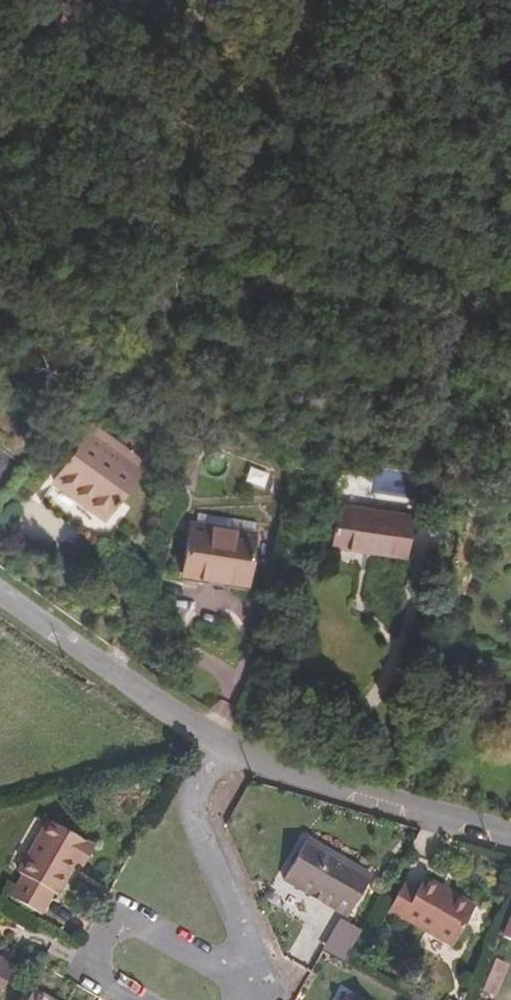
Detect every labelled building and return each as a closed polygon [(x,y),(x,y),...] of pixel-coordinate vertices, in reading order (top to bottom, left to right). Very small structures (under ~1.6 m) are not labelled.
[(218,1),(214,0),(212,0),(207,15),(214,17),(218,1)] [(227,4),(218,1),(214,17),(222,19),(227,4)] [(234,7),(227,4),(222,19),(230,21),(234,7)] [(71,495),(103,518),(143,462),(138,459),(146,448),(126,433),(118,444),(93,426),(39,501),(57,514),(71,495)] [(2,490),(20,461),(0,448),(0,488),(2,490)] [(446,486),(438,480),(434,501),(443,503),(446,486)] [(115,527),(103,518),(71,495),(57,514),(101,546),(115,527)] [(412,517),(338,506),(333,546),(406,557),(412,517)] [(197,513),(195,524),(255,534),(256,522),(197,513)] [(255,534),(195,524),(190,524),(183,573),(247,583),(255,534)] [(434,670),(446,673),(449,658),(437,656),(434,670)] [(94,847),(48,822),(19,874),(23,876),(11,898),(41,915),(54,893),(57,895),(75,864),(82,868),(94,847)] [(371,877),(307,839),(283,880),(348,917),(371,877)] [(445,897),(448,892),(424,878),(421,884),(445,897)] [(475,907),(448,892),(445,897),(421,884),(417,891),(404,884),(388,912),(401,920),(403,918),(453,946),(475,907)] [(15,967),(0,958),(0,992),(15,967)] [(33,990),(27,999),(50,999),(33,990)]
